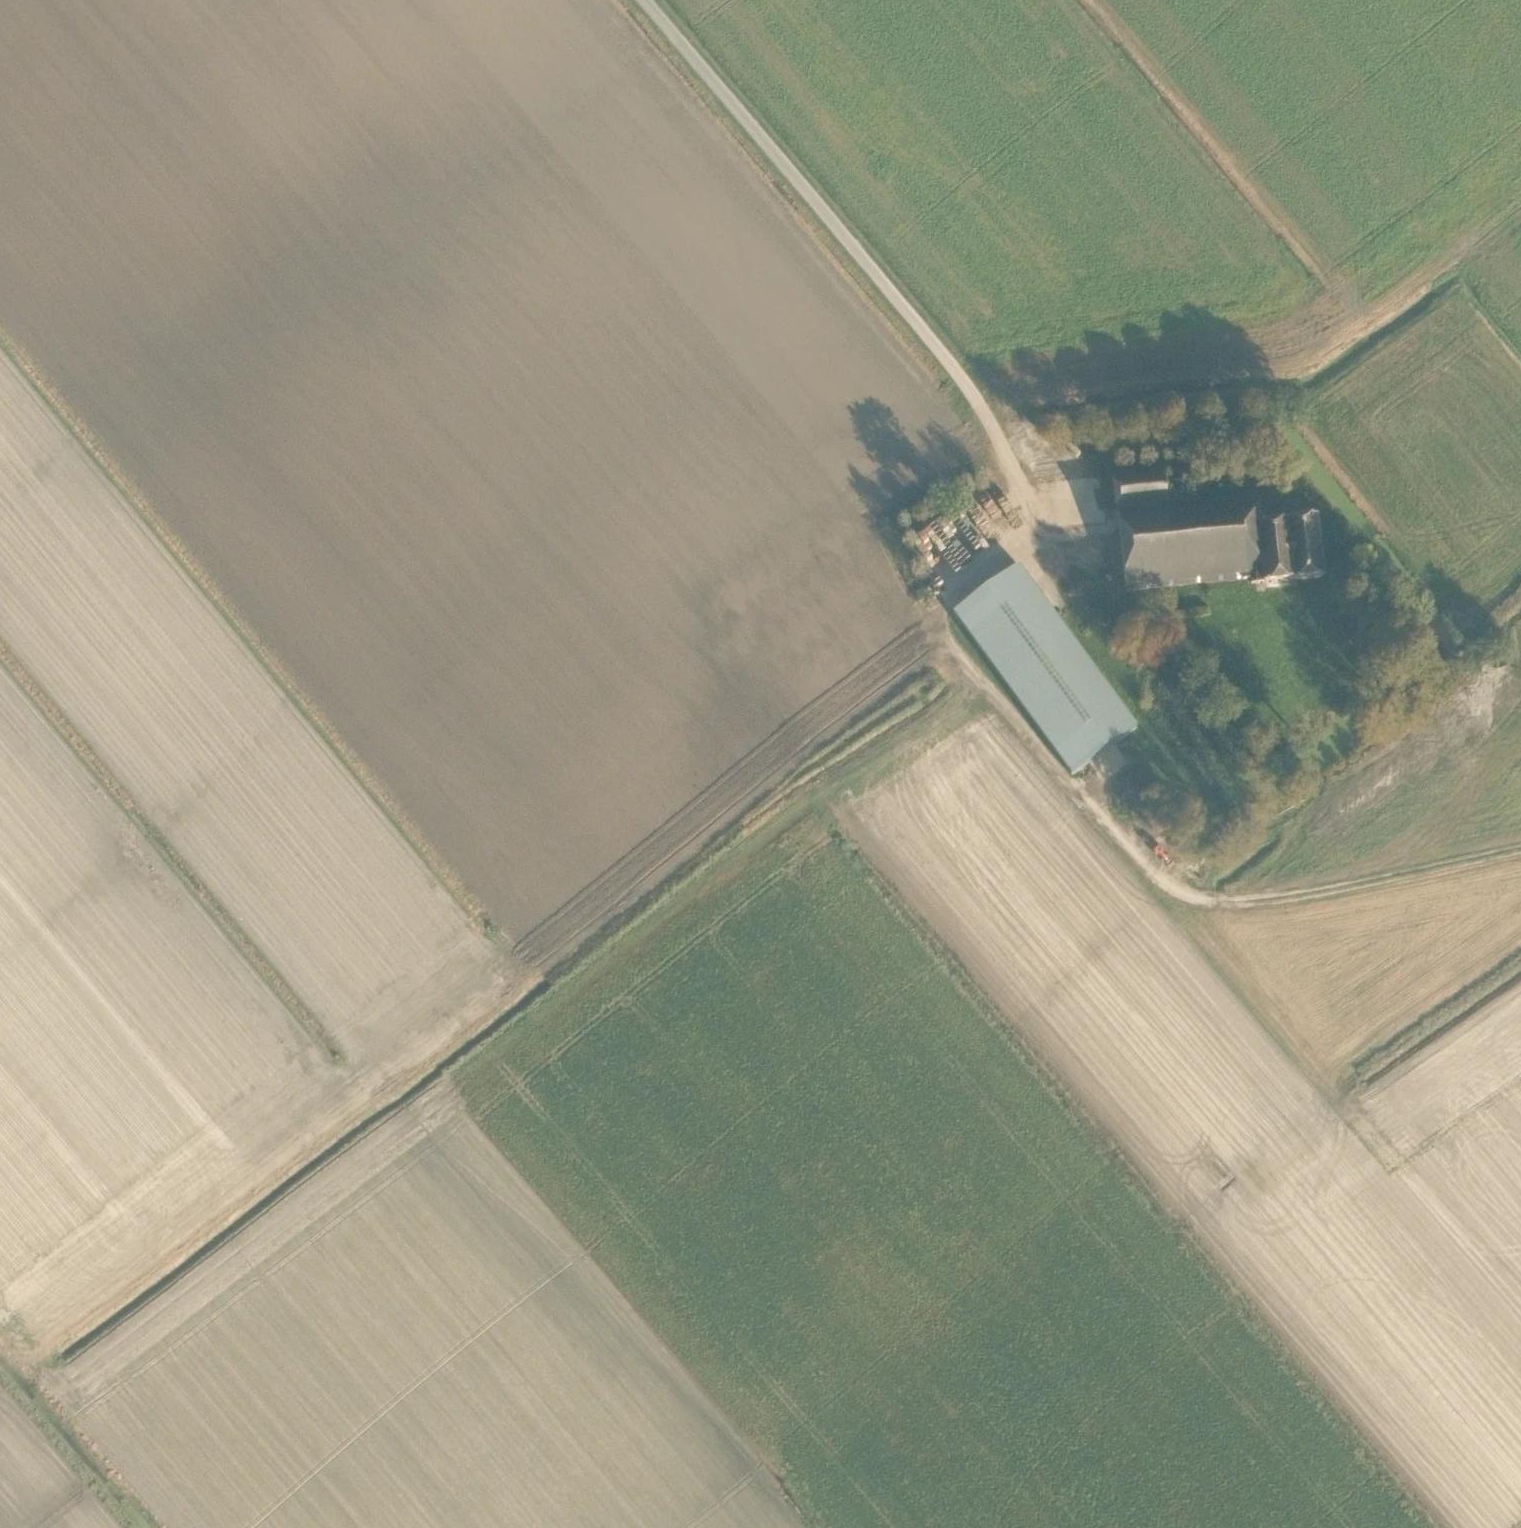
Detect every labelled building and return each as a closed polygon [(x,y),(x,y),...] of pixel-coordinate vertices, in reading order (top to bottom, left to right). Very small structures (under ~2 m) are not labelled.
[(1167,473),(1113,478),(1117,522),(1119,535),(1124,592),(1249,580),(1248,587),(1324,580),(1319,520),(1260,526),(1258,508),(1252,509),(1251,501),(1198,506),(1170,508),(1167,477),(1167,473)] [(1137,727),(1019,566),(955,614),(981,648),(1073,774),(1074,773),(1137,727)]
